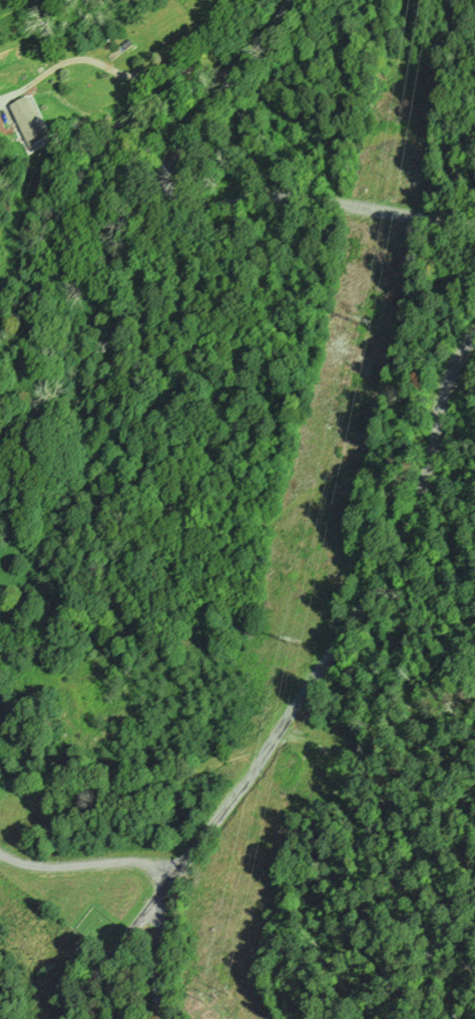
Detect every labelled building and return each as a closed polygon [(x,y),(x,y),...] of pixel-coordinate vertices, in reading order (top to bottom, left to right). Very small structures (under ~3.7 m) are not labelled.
[(0,123),(15,109),(33,130),(18,144),(0,123)]
